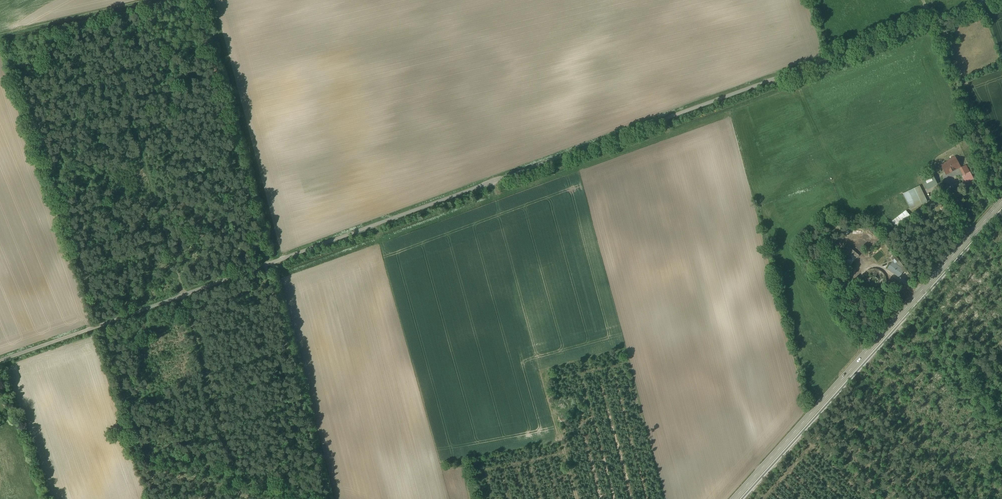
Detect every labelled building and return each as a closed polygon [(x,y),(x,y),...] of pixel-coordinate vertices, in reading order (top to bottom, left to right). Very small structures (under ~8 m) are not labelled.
[(949,162),(942,165),(946,174),(960,167),(955,157),(948,161),(949,162)] [(959,168),(963,176),(968,173),(965,166),(959,168)] [(963,176),(966,182),(973,179),(970,172),(968,173),(963,176)] [(932,175),(921,179),(926,190),(937,186),(932,175)] [(929,204),(921,187),(905,194),(913,211),(929,204)] [(859,255),(848,247),(838,259),(848,268),(859,255)] [(891,258),(895,263),(899,260),(894,255),(891,258)] [(893,262),(888,269),(899,277),(904,270),(893,262)] [(861,280),(861,282),(862,285),(863,287),(864,289),(866,291),(868,293),(870,294),(872,294),(875,294),(877,294),(880,293),(882,291),(884,290),(885,288),(886,285),(887,283),(887,280),(886,278),(885,276),(884,273),(882,272),(880,270),(878,269),(875,269),(873,269),(870,269),(868,270),(866,271),(864,273),(863,275),(862,278),(861,280)]
